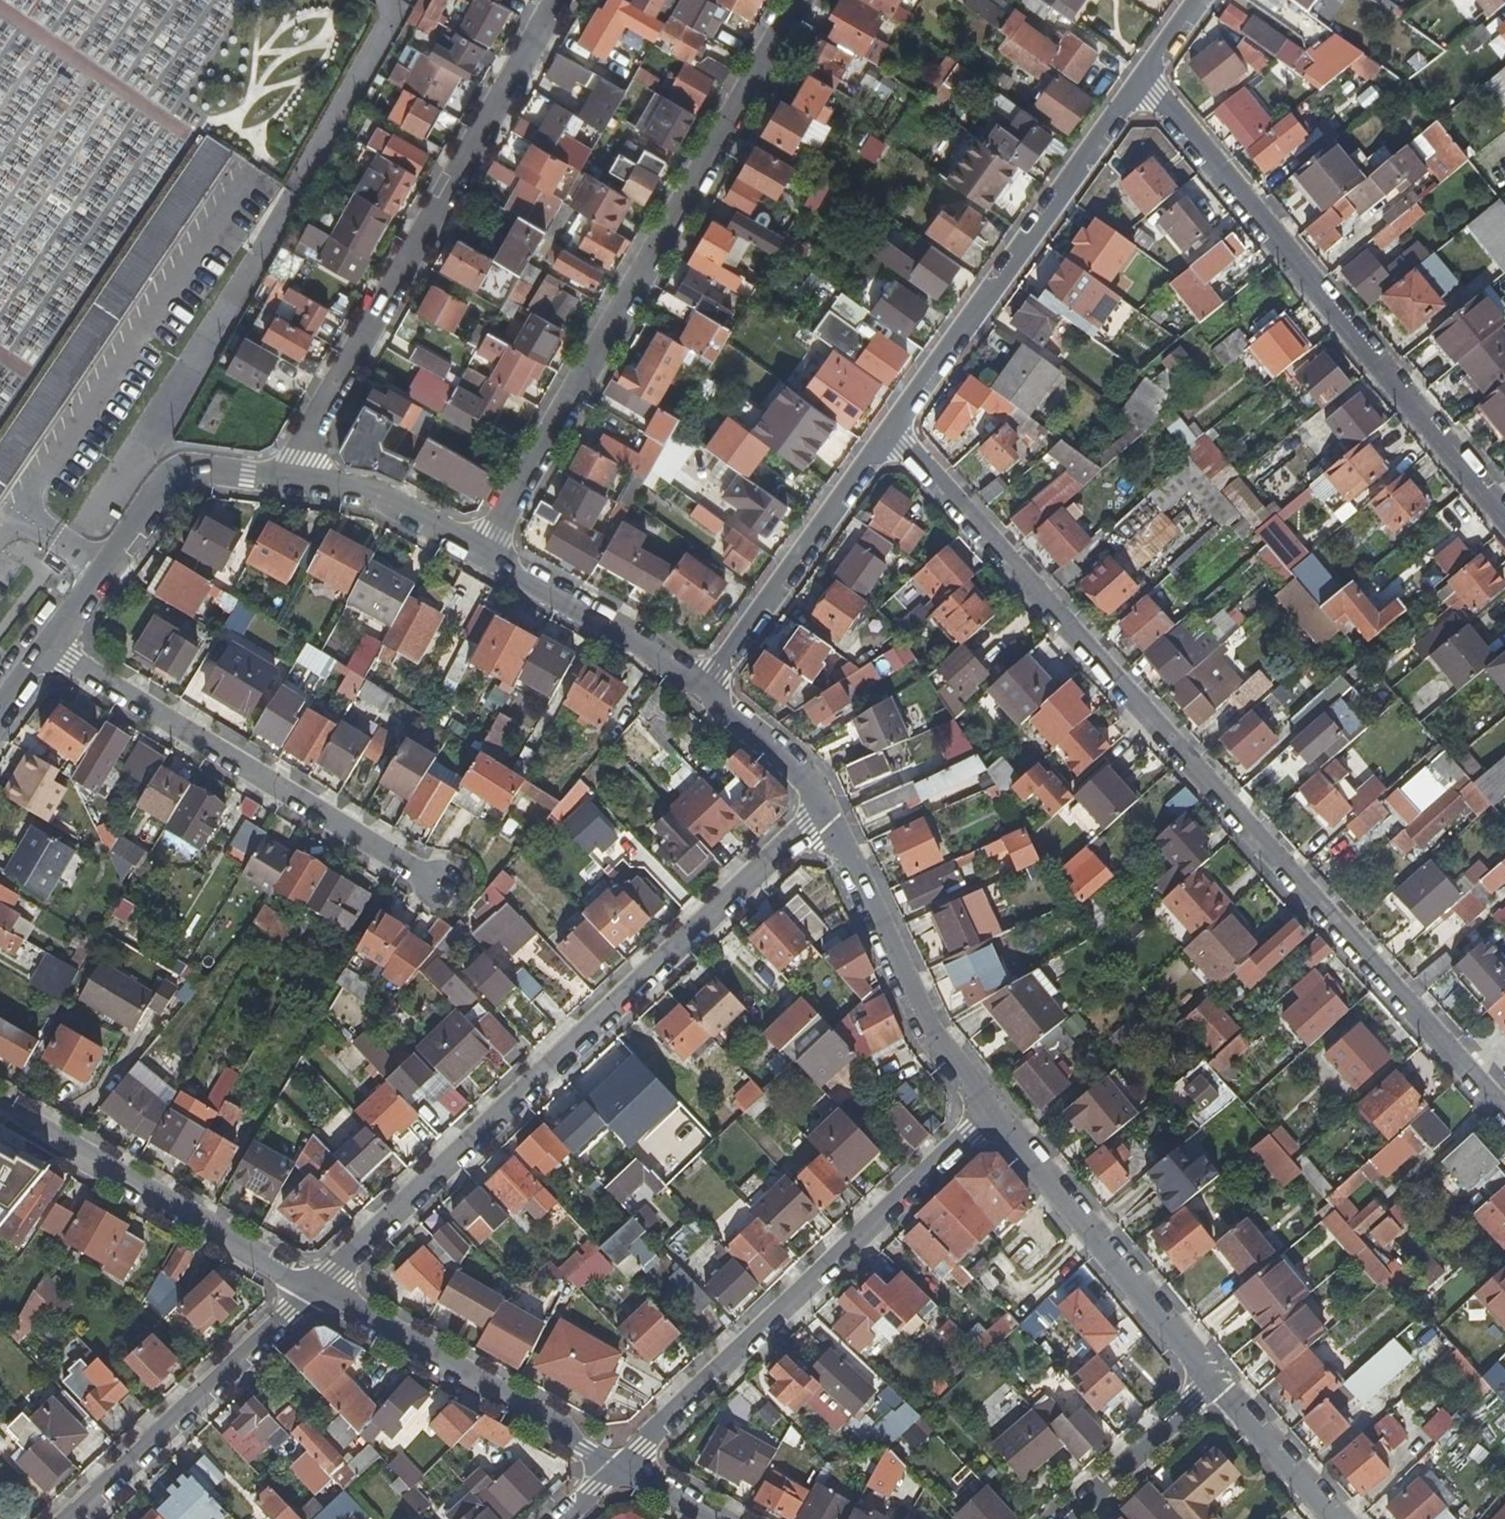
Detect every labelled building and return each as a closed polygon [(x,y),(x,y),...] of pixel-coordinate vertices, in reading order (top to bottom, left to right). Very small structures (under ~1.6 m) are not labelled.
[(417,6),(426,12),(433,0),(420,0),(417,6)] [(426,12),(438,19),(451,27),(454,29),(458,23),(443,14),(449,0),(433,0),(426,12)] [(516,23),(521,15),(511,10),(494,0),(477,0),(475,3),(469,0),(465,0),(461,7),(469,12),(462,27),(475,34),(474,36),(491,46),(507,18),(516,23)] [(511,10),(516,0),(494,0),(511,10)] [(657,38),(659,35),(667,22),(661,19),(636,4),(629,0),(604,0),(612,4),(625,12),(621,18),(657,38)] [(675,7),(680,0),(638,0),(636,4),(661,19),(670,4),(675,7)] [(716,26),(720,20),(712,16),(718,5),(710,0),(680,0),(675,7),(673,12),(703,30),(709,21),(716,26)] [(761,0),(722,0),(751,17),(761,0)] [(889,13),(867,0),(843,0),(834,16),(844,22),(834,39),(857,52),(864,56),(889,13)] [(889,13),(909,24),(914,15),(898,5),(901,0),(867,0),(889,13)] [(1078,82),(1098,54),(1070,34),(1068,38),(1065,41),(1057,36),(1051,45),(1046,42),(1044,44),(1021,27),(1025,21),(1016,14),(1013,19),(988,0),(957,0),(1007,36),(1026,50),(1047,66),(1050,62),(1078,82)] [(1058,12),(1042,0),(1022,0),(1051,22),(1058,12)] [(1058,12),(1069,20),(1083,0),(1042,0),(1058,12)] [(1282,0),(1264,0),(1276,9),(1282,0)] [(1390,0),(1375,0),(1399,17),(1400,18),(1407,12),(1390,0)] [(1504,6),(1504,0),(1423,0),(1419,3),(1453,47),(1461,40),(1482,24),(1504,6)] [(670,4),(661,19),(667,22),(673,12),(675,7),(670,4)] [(1230,4),(1220,19),(1241,34),(1252,19),(1230,4)] [(410,19),(419,25),(426,12),(417,6),(410,19)] [(430,34),(438,19),(426,12),(419,25),(418,27),(430,34)] [(704,39),(708,33),(703,30),(673,12),(667,22),(659,35),(668,40),(664,48),(672,53),(675,49),(693,59),(694,57),(697,52),(702,55),(709,42),(704,39)] [(1400,42),(1411,26),(1400,18),(1399,17),(1388,33),(1400,42)] [(1252,19),(1241,34),(1248,40),(1277,60),(1295,72),(1313,85),(1317,80),(1307,73),(1312,69),(1299,61),(1303,55),(1252,18),(1252,19)] [(711,35),(716,26),(709,21),(703,30),(708,33),(711,35)] [(1491,37),(1482,24),(1461,40),(1471,53),(1491,37)] [(491,67),(498,55),(489,49),(459,31),(458,31),(454,29),(451,27),(441,43),(440,42),(432,56),(463,74),(469,77),(476,64),(471,61),(474,56),(491,67)] [(489,49),(491,46),(474,36),(475,34),(462,27),(459,31),(489,49)] [(1057,36),(1065,41),(1068,38),(1060,32),(1057,36)] [(998,49),(1016,63),(1026,50),(1007,36),(998,49)] [(1340,37),(1328,47),(1332,52),(1345,41),(1340,37)] [(836,87),(857,52),(834,39),(831,44),(821,38),(803,68),(811,72),(836,87)] [(1240,46),(1262,72),(1269,66),(1277,60),(1248,40),(1240,46)] [(1222,41),(1193,64),(1216,93),(1227,85),(1231,89),(1241,81),(1237,77),(1246,70),(1222,41)] [(1307,73),(1317,80),(1325,86),(1353,63),(1363,55),(1364,54),(1345,41),(1332,52),(1324,59),(1312,69),(1307,73)] [(1319,54),(1324,59),(1332,52),(1328,47),(1319,54)] [(1026,50),(1016,63),(1036,77),(1042,77),(1045,73),(1055,81),(1046,93),(1035,109),(1068,133),(1092,100),(1059,76),(1060,75),(1047,66),(1026,50)] [(573,89),(586,67),(558,51),(546,73),(573,89)] [(444,107),(463,74),(432,56),(425,52),(413,71),(398,62),(390,78),(407,88),(408,88),(412,91),(413,89),(444,107)] [(1378,66),(1363,55),(1353,63),(1371,76),(1378,66)] [(599,56),(591,70),(603,77),(627,91),(635,77),(599,56)] [(945,83),(959,63),(950,56),(935,76),(945,83)] [(697,67),(703,62),(694,57),(693,59),(690,63),(697,67)] [(708,58),(703,62),(697,67),(725,83),(733,69),(716,59),(713,58),(712,58),(711,58),(708,58)] [(1290,80),(1295,72),(1277,60),(1269,66),(1290,80)] [(959,63),(945,83),(952,88),(955,90),(969,70),(959,63)] [(687,64),(668,96),(696,112),(714,80),(687,64)] [(660,79),(641,67),(635,77),(654,88),(660,79)] [(969,70),(955,90),(961,94),(969,84),(983,94),(990,85),(969,70)] [(826,104),(836,87),(811,72),(793,102),(826,122),(834,108),(826,104)] [(1036,86),(1046,93),(1055,81),(1045,73),(1042,77),(1036,86)] [(603,77),(581,116),(585,119),(599,127),(605,130),(615,112),(627,91),(603,77)] [(937,108),(952,88),(945,83),(929,103),(937,108)] [(1216,110),(1248,148),(1273,128),(1276,126),(1244,87),(1216,110)] [(440,107),(412,91),(408,88),(407,88),(389,117),(422,136),(440,107)] [(676,147),(696,112),(668,96),(657,90),(637,125),(676,147)] [(1039,127),(1042,123),(1000,92),(986,112),(994,119),(1044,155),(1056,139),(1039,127)] [(767,135),(795,151),(811,124),(816,127),(820,120),(785,100),(765,134),(767,135)] [(574,139),(585,119),(581,116),(558,103),(535,142),(570,162),(582,169),(593,150),(574,139)] [(443,109),(440,107),(422,136),(425,138),(443,109)] [(1302,114),(1297,108),(1290,114),(1295,120),(1302,114)] [(1274,130),(1250,150),(1266,170),(1299,144),(1308,136),(1295,120),(1290,114),(1276,126),(1273,128),(1274,130)] [(540,128),(520,117),(513,129),(533,141),(540,128)] [(994,119),(979,139),(1011,163),(1014,159),(1032,172),(1044,155),(994,119)] [(1443,171),(1448,177),(1470,160),(1439,122),(1412,143),(1433,169),(1437,175),(1443,171)] [(361,131),(350,125),(347,132),(357,138),(361,131)] [(381,126),(370,145),(387,156),(418,174),(429,154),(381,126)] [(591,141),(597,144),(600,139),(605,130),(599,127),(591,141)] [(1308,136),(1299,144),(1311,159),(1327,146),(1315,131),(1308,136)] [(341,141),(352,147),(357,138),(347,132),(341,141)] [(795,151),(767,135),(763,143),(791,159),(795,151)] [(874,136),(856,161),(868,170),(886,145),(874,136)] [(988,210),(1007,185),(1002,182),(1014,165),(1011,163),(979,139),(977,137),(946,179),(988,210)] [(630,138),(622,151),(662,174),(669,161),(630,138)] [(0,449),(0,501),(234,156),(211,140),(0,449)] [(535,142),(517,172),(526,177),(552,192),(565,199),(582,169),(570,162),(535,142)] [(1295,175),(1327,214),(1366,181),(1334,142),(1295,175)] [(1433,169),(1412,143),(1407,147),(1428,173),(1433,169)] [(758,146),(741,176),(764,190),(777,198),(795,167),(758,146)] [(1428,173),(1407,147),(1366,181),(1327,214),(1325,215),(1344,239),(1354,231),(1355,222),(1397,188),(1402,194),(1428,173)] [(646,200),(662,174),(622,151),(610,172),(628,182),(624,188),(646,200)] [(1489,168),(1504,186),(1504,185),(1504,155),(1489,168)] [(396,212),(418,174),(387,156),(365,195),(392,210),(396,212)] [(511,183),(517,172),(496,159),(489,170),(511,183)] [(1123,185),(1147,215),(1178,190),(1153,160),(1123,185)] [(1002,182),(1007,185),(1019,168),(1014,165),(1002,182)] [(816,211),(839,177),(826,168),(820,178),(806,203),(816,211)] [(612,229),(631,197),(582,169),(565,199),(564,201),(574,207),(584,213),(588,215),(612,229)] [(1448,177),(1443,171),(1437,175),(1443,182),(1448,177)] [(1327,214),(1295,175),(1290,179),(1322,218),(1325,215),(1327,214)] [(751,213),(764,190),(741,176),(727,200),(740,207),(728,227),(740,234),(748,239),(776,255),(787,235),(769,225),(772,220),(771,216),(770,214),(769,213),(768,212),(766,212),(761,212),(757,219),(745,212),(746,210),(751,213)] [(526,177),(509,208),(522,216),(547,230),(555,216),(564,201),(565,199),(552,192),(526,177)] [(376,238),(392,210),(365,195),(360,192),(344,220),(342,219),(333,235),(361,251),(370,234),(376,238)] [(617,231),(636,200),(631,197),(612,229),(617,231)] [(1379,221),(1386,229),(1411,208),(1413,207),(1406,198),(1379,221)] [(1504,268),(1504,203),(1501,199),(1470,224),(1504,268)] [(554,241),(574,207),(564,201),(555,216),(547,230),(544,235),(554,241)] [(1187,201),(1161,222),(1184,250),(1210,230),(1187,201)] [(958,223),(937,209),(923,229),(962,256),(987,221),(969,208),(958,223)] [(1419,219),(1411,208),(1386,229),(1370,242),(1378,252),(1419,219)] [(574,230),(578,232),(588,215),(584,213),(574,230)] [(618,248),(627,253),(634,241),(617,231),(612,229),(588,215),(578,232),(582,234),(575,246),(608,266),(618,248)] [(1327,252),(1344,239),(1325,215),(1322,218),(1308,229),(1327,252)] [(522,216),(497,259),(515,269),(522,274),(530,261),(544,235),(547,230),(522,216)] [(722,264),(740,234),(728,227),(715,220),(691,263),(695,266),(714,277),(751,298),(758,285),(731,269),(722,264)] [(357,279),(370,256),(361,251),(333,235),(311,222),(304,234),(294,252),(302,257),(310,243),(324,252),(321,258),(357,279)] [(1250,238),(1240,226),(1232,233),(1245,249),(1254,242),(1250,238)] [(304,234),(293,228),(283,246),(294,252),(304,234)] [(1146,236),(1138,231),(1133,238),(1141,243),(1146,236)] [(811,249),(789,232),(781,246),(802,262),(811,249)] [(1245,249),(1232,233),(1192,266),(1206,281),(1245,249)] [(722,264),(731,269),(748,239),(740,234),(722,264)] [(478,287),(494,258),(462,239),(445,268),(478,287)] [(937,298),(960,266),(924,239),(919,246),(920,251),(925,255),(919,263),(887,240),(876,254),(937,298)] [(596,286),(605,270),(556,242),(547,258),(596,286)] [(1414,249),(1385,272),(1396,285),(1397,286),(1414,272),(1425,262),(1414,249)] [(1371,305),(1396,285),(1385,272),(1368,251),(1343,271),(1371,305)] [(1414,272),(1438,301),(1459,283),(1435,254),(1425,262),(1414,272)] [(521,302),(541,267),(530,261),(522,274),(517,284),(510,296),(521,302)] [(1075,314),(1097,282),(1068,261),(1045,293),(1075,314)] [(704,294),(714,277),(695,266),(678,296),(687,301),(704,311),(725,323),(727,318),(718,313),(723,305),(704,294)] [(509,279),(517,284),(522,274),(515,269),(509,279)] [(564,281),(549,272),(528,306),(535,310),(543,315),(545,312),(563,323),(570,310),(566,307),(573,295),(560,287),(564,281)] [(1442,306),(1438,301),(1414,272),(1397,286),(1384,297),(1413,331),(1442,306)] [(309,307),(299,324),(315,333),(329,307),(287,283),(279,279),(265,305),(274,309),(275,310),(285,293),(301,303),(309,307)] [(897,280),(872,314),(905,338),(930,305),(897,280)] [(436,284),(419,312),(452,331),(469,303),(436,284)] [(679,314),(687,301),(678,296),(665,289),(657,301),(679,314)] [(857,331),(870,313),(844,293),(831,311),(857,331)] [(1459,364),(1460,363),(1464,360),(1498,332),(1504,326),(1504,323),(1481,294),(1433,333),(1459,364)] [(578,297),(573,295),(566,307),(570,310),(578,297)] [(521,302),(510,296),(503,308),(528,323),(535,310),(528,306),(521,302)] [(1043,346),(1063,318),(1033,297),(1013,325),(1043,346)] [(301,303),(292,320),(299,324),(309,307),(301,303)] [(301,356),(302,354),(313,335),(278,315),(267,335),(261,332),(274,309),(265,305),(248,337),(278,354),(279,355),(284,347),(301,356)] [(543,315),(535,310),(528,323),(515,344),(546,362),(549,364),(560,345),(554,341),(563,327),(543,315)] [(717,330),(729,336),(733,328),(725,323),(704,311),(685,344),(697,350),(703,354),(717,330)] [(1242,330),(1253,344),(1269,332),(1258,317),(1242,330)] [(1253,344),(1278,375),(1289,366),(1300,358),(1310,350),(1285,319),(1269,332),(1253,344)] [(661,330),(671,336),(675,328),(666,323),(661,330)] [(481,324),(471,342),(480,347),(490,330),(490,329),(481,324)] [(1242,330),(1241,329),(1214,351),(1226,365),(1253,344),(1242,330)] [(515,344),(490,330),(480,347),(506,361),(495,380),(509,388),(517,392),(528,372),(533,375),(537,377),(546,362),(515,344)] [(690,362),(697,350),(685,344),(671,336),(661,330),(642,364),(639,370),(631,366),(623,361),(613,377),(657,402),(682,358),(690,363),(690,362)] [(1489,399),(1504,386),(1504,341),(1498,332),(1464,360),(1474,373),(1471,376),(1489,399)] [(878,334),(858,362),(888,384),(908,356),(878,334)] [(259,388),(278,354),(248,337),(229,370),(243,378),(259,388)] [(1308,367),(1297,376),(1321,406),(1349,383),(1325,353),(1330,350),(1321,340),(1310,350),(1300,358),(1308,367)] [(417,346),(410,359),(444,378),(452,365),(417,346)] [(1028,416),(1060,371),(1025,346),(993,390),(996,393),(1019,409),(1023,412),(1028,416)] [(1169,368),(1152,382),(1180,402),(1189,395),(1188,393),(1204,381),(1179,349),(1164,362),(1169,368)] [(690,362),(708,372),(715,361),(703,354),(697,350),(690,362)] [(321,361),(302,354),(301,356),(296,364),(309,371),(314,374),(321,361)] [(1289,366),(1297,376),(1308,367),(1300,358),(1289,366)] [(303,382),(309,371),(296,364),(289,360),(283,371),(303,382)] [(639,370),(642,364),(635,360),(631,366),(639,370)] [(1460,363),(1471,376),(1474,373),(1464,360),(1460,363)] [(876,391),(882,383),(852,361),(846,369),(876,391)] [(489,423),(509,388),(495,380),(481,371),(470,365),(464,375),(485,387),(479,398),(488,403),(480,417),(489,423)] [(851,426),(876,391),(846,369),(821,404),(851,426)] [(522,395),(533,375),(528,372),(517,392),(522,395)] [(1489,399),(1471,376),(1467,379),(1486,401),(1489,399)] [(660,411),(648,432),(668,443),(677,425),(682,417),(657,402),(613,377),(607,388),(650,414),(654,407),(660,411)] [(945,414),(962,427),(964,428),(991,392),(972,378),(945,414)] [(1147,378),(1121,415),(1136,426),(1145,432),(1159,419),(1173,408),(1180,402),(1152,382),(1147,378)] [(488,403),(479,398),(458,385),(457,386),(449,400),(480,417),(488,403)] [(828,436),(838,423),(786,385),(755,428),(795,458),(817,428),(828,436)] [(1504,435),(1504,386),(1489,399),(1486,401),(1481,405),(1504,435)] [(376,387),(367,403),(395,419),(400,422),(412,400),(392,389),(389,394),(376,387)] [(214,389),(199,428),(216,434),(231,395),(214,389)] [(991,400),(1011,416),(1019,409),(996,393),(991,400)] [(1323,453),(1333,466),(1365,440),(1384,424),(1378,417),(1358,393),(1327,419),(1342,438),(1323,453)] [(495,441),(501,430),(489,423),(480,417),(449,400),(443,411),(495,441)] [(367,403),(355,423),(350,432),(340,449),(345,461),(380,466),(403,479),(415,458),(427,438),(416,431),(403,452),(389,444),(384,438),(395,419),(367,403)] [(1198,439),(1173,408),(1159,419),(1185,450),(1198,439)] [(1051,440),(1055,435),(1028,416),(1023,412),(980,450),(994,465),(990,469),(996,475),(1017,457),(1013,453),(1032,435),(1042,443),(1047,437),(1051,440)] [(1383,413),(1378,417),(1384,424),(1389,420),(1383,413)] [(953,438),(962,427),(945,414),(936,426),(953,438)] [(345,429),(350,432),(355,423),(350,420),(345,429)] [(671,482),(700,442),(677,425),(668,443),(667,444),(664,449),(652,469),(660,474),(671,482)] [(1136,426),(1094,463),(1103,469),(1145,432),(1136,426)] [(749,475),(771,445),(753,431),(741,449),(719,434),(710,447),(749,475)] [(475,492),(489,470),(472,460),(429,435),(427,438),(415,458),(475,492)] [(604,435),(596,448),(616,460),(623,464),(633,469),(640,456),(604,435)] [(1239,475),(1204,435),(1198,439),(1185,450),(1191,456),(1192,458),(1220,490),(1239,475)] [(1010,522),(1026,539),(1103,469),(1094,463),(1061,440),(1048,452),(1069,467),(1010,522)] [(1388,468),(1365,440),(1333,466),(1311,485),(1334,512),(1388,468)] [(640,456),(633,469),(636,471),(647,478),(652,469),(664,449),(649,441),(640,456)] [(598,490),(616,460),(596,448),(587,443),(570,473),(576,477),(598,490)] [(707,477),(730,494),(744,474),(722,458),(707,477)] [(1170,478),(1169,477),(1106,533),(1120,550),(1164,511),(1190,488),(1218,520),(1223,525),(1227,522),(1238,511),(1220,490),(1192,458),(1170,478)] [(605,494),(623,464),(616,460),(598,490),(605,494)] [(652,488),(660,474),(652,469),(647,478),(644,484),(652,488)] [(485,498),(498,475),(489,470),(475,492),(485,498)] [(617,494),(614,499),(630,508),(644,484),(647,478),(636,471),(622,497),(617,494)] [(767,536),(788,507),(744,474),(730,494),(728,496),(745,507),(739,516),(767,536)] [(1428,503),(1404,474),(1371,501),(1396,530),(1428,503)] [(1273,516),(1239,475),(1220,490),(1238,511),(1247,522),(1255,531),(1273,516)] [(590,526),(608,496),(605,494),(598,490),(576,477),(558,507),(564,511),(590,526)] [(982,494),(990,504),(1008,488),(1000,479),(982,494)] [(916,523),(905,516),(913,503),(892,489),(873,518),(875,519),(869,527),(897,547),(898,546),(901,541),(902,542),(916,523)] [(708,493),(700,503),(725,522),(733,511),(708,493)] [(1477,512),(1461,493),(1440,511),(1455,530),(1477,512)] [(556,524),(564,511),(558,507),(543,499),(535,512),(556,524)] [(718,531),(725,522),(700,503),(693,513),(718,531)] [(1062,565),(1050,575),(1061,588),(1081,569),(1075,563),(1071,558),(1091,540),(1062,509),(1034,535),(1062,565)] [(1120,550),(1110,558),(1128,578),(1181,532),(1164,511),(1120,550)] [(1236,532),(1247,522),(1238,511),(1227,522),(1236,532)] [(242,534),(206,513),(186,548),(223,569),(242,534)] [(1310,552),(1276,513),(1273,516),(1255,531),(1266,543),(1289,569),(1310,552)] [(601,559),(657,592),(665,580),(675,567),(641,547),(648,535),(623,520),(612,539),(601,559)] [(1166,567),(1171,572),(1223,525),(1218,520),(1166,567)] [(548,546),(593,572),(612,539),(594,528),(589,536),(562,521),(548,546)] [(909,554),(926,531),(916,523),(902,542),(901,541),(898,546),(909,554)] [(309,546),(270,524),(249,560),(288,582),(309,546)] [(727,561),(743,572),(761,548),(745,536),(734,528),(727,537),(733,541),(725,553),(731,556),(727,561)] [(886,558),(895,547),(869,528),(860,541),(886,558)] [(376,556),(332,532),(320,552),(311,569),(310,571),(353,595),(372,562),(376,556)] [(1436,559),(1449,575),(1475,554),(1462,538),(1436,559)] [(857,546),(833,580),(837,583),(863,601),(887,567),(857,546)] [(955,555),(948,547),(924,568),(918,574),(944,603),(967,582),(974,576),(966,567),(973,562),(961,548),(955,555)] [(311,569),(320,552),(314,548),(304,565),(311,569)] [(727,583),(687,552),(675,567),(665,580),(707,610),(727,583)] [(168,578),(178,562),(169,556),(159,572),(168,578)] [(1451,582),(1462,596),(1493,571),(1481,557),(1451,582)] [(1137,588),(1128,578),(1110,558),(1083,583),(1110,613),(1137,588)] [(657,592),(601,559),(598,563),(639,587),(634,597),(647,605),(657,592)] [(192,616),(211,583),(178,562),(168,578),(157,595),(192,616)] [(383,619),(405,581),(406,581),(372,562),(353,595),(350,600),(383,619)] [(1467,602),(1475,610),(1504,586),(1504,585),(1493,571),(1462,596),(1467,602)] [(159,572),(148,590),(157,595),(168,578),(159,572)] [(433,576),(418,603),(436,613),(451,586),(433,576)] [(1303,604),(1312,596),(1295,577),(1286,585),(1303,604)] [(1337,579),(1313,598),(1322,608),(1345,588),(1337,579)] [(415,587),(405,581),(383,619),(393,625),(409,598),(415,587)] [(935,612),(963,643),(996,614),(967,582),(944,603),(935,612)] [(842,640),(867,603),(863,601),(837,583),(812,619),(842,640)] [(1378,615),(1351,583),(1345,588),(1322,608),(1340,629),(1358,650),(1406,610),(1397,599),(1378,615)] [(436,613),(440,615),(455,588),(451,586),(436,613)] [(1135,641),(1145,651),(1173,626),(1145,596),(1132,607),(1136,610),(1121,624),(1128,632),(1121,639),(1128,647),(1135,641)] [(1457,611),(1467,602),(1462,596),(1452,605),(1457,611)] [(398,649),(415,659),(440,615),(436,613),(418,603),(409,598),(393,625),(383,644),(364,677),(367,679),(394,696),(405,677),(408,672),(390,662),(398,649)] [(246,628),(256,611),(240,601),(229,618),(246,628)] [(498,613),(486,606),(462,649),(464,650),(448,678),(459,684),(471,662),(498,613)] [(543,637),(498,613),(471,662),(516,686),(543,637)] [(1419,646),(1428,657),(1433,654),(1467,626),(1457,614),(1419,646)] [(181,632),(157,617),(136,651),(181,679),(200,650),(178,637),(181,632)] [(1433,654),(1461,688),(1496,659),(1467,625),(1467,626),(1433,654)] [(1190,667),(1192,669),(1206,657),(1179,627),(1149,654),(1174,682),(1190,667)] [(808,682),(831,649),(801,628),(778,661),(808,682)] [(354,656),(327,641),(322,651),(337,661),(364,677),(383,644),(367,635),(354,656)] [(576,655),(543,637),(516,686),(549,704),(576,655)] [(1398,644),(1401,647),(1409,641),(1406,637),(1398,644)] [(1412,645),(1409,641),(1401,647),(1404,651),(1412,645)] [(300,654),(330,673),(337,661),(322,651),(307,642),(300,654)] [(206,689),(225,701),(253,656),(234,644),(206,689)] [(986,673),(961,645),(925,677),(933,689),(947,677),(962,694),(986,673)] [(1496,659),(1504,670),(1504,652),(1496,659)] [(1240,685),(1210,653),(1206,657),(1192,669),(1184,677),(1186,679),(1170,693),(1197,724),(1240,685)] [(1340,695),(1371,666),(1360,653),(1328,682),(1340,695)] [(788,700),(786,704),(796,711),(804,706),(824,693),(808,682),(778,661),(768,654),(751,679),(767,691),(770,687),(788,700)] [(276,670),(253,656),(225,701),(249,715),(276,670)] [(989,689),(1020,724),(1058,691),(1026,656),(989,689)] [(622,685),(587,662),(564,702),(601,727),(614,708),(609,705),(622,685)] [(876,678),(867,664),(859,669),(838,684),(847,698),(876,678)] [(459,684),(448,678),(443,687),(453,694),(459,684)] [(372,717),(382,723),(397,698),(394,696),(367,679),(358,694),(378,707),(372,717)] [(1328,682),(1327,681),(1288,717),(1300,730),(1340,695),(1328,682)] [(1085,720),(1092,714),(1080,700),(1084,696),(1073,683),(1044,708),(1052,718),(1041,728),(1057,745),(1059,744),(1069,735),(1085,720)] [(850,703),(847,698),(838,684),(824,693),(804,706),(817,725),(850,703)] [(305,700),(281,685),(255,729),(282,745),(298,718),(296,716),(305,700)] [(659,711),(673,695),(661,685),(640,710),(642,712),(655,725),(668,740),(679,729),(659,711)] [(788,700),(770,687),(767,691),(786,704),(788,700)] [(1323,713),(1324,714),(1329,720),(1356,694),(1350,688),(1341,696),(1323,713)] [(1279,699),(1272,691),(1264,698),(1271,706),(1279,699)] [(853,719),(871,756),(908,739),(889,697),(853,719)] [(98,732),(62,706),(42,735),(78,761),(98,732)] [(298,755),(314,766),(316,763),(319,758),(342,721),(346,714),(331,706),(325,716),(322,715),(298,755)] [(298,755),(322,715),(309,707),(285,747),(298,755)] [(1273,735),(1250,710),(1219,739),(1241,763),(1245,759),(1249,764),(1275,741),(1271,737),(1273,735)] [(650,731),(655,725),(642,712),(612,744),(626,757),(624,759),(633,769),(655,745),(645,736),(650,731)] [(516,722),(501,714),(481,751),(495,760),(516,722)] [(1341,733),(1329,720),(1324,714),(1291,744),(1309,763),(1341,733)] [(943,760),(968,749),(956,720),(931,731),(943,760)] [(1079,776),(1109,748),(1085,720),(1069,735),(1059,744),(1070,756),(1065,760),(1079,776)] [(372,739),(342,721),(319,758),(349,777),(372,739)] [(129,736),(106,722),(80,765),(103,778),(129,736)] [(671,754),(677,748),(668,740),(655,725),(650,731),(671,754)] [(1313,765),(1318,770),(1335,755),(1356,736),(1351,731),(1313,765)] [(1447,734),(1437,742),(1438,743),(1453,760),(1462,752),(1447,734)] [(437,757),(407,739),(381,781),(412,799),(427,774),(437,757)] [(1419,805),(1407,816),(1412,821),(1465,774),(1453,760),(1438,743),(1425,755),(1444,776),(1439,780),(1427,767),(1404,788),(1419,805)] [(126,770),(151,785),(161,768),(167,759),(142,744),(126,770)] [(901,744),(849,767),(859,788),(891,773),(884,759),(904,749),(901,744)] [(525,746),(512,771),(521,776),(523,778),(537,753),(525,746)] [(1486,772),(1466,749),(1462,752),(1453,760),(1465,774),(1467,775),(1473,783),(1486,772)] [(488,800),(499,806),(521,776),(512,771),(495,760),(481,751),(457,791),(452,800),(462,806),(472,790),(488,800)] [(750,790),(747,787),(743,792),(746,794),(733,807),(759,835),(788,809),(789,795),(767,773),(741,751),(730,761),(739,771),(754,787),(750,790)] [(974,776),(987,770),(980,760),(976,754),(911,783),(861,805),(868,819),(907,801),(910,808),(974,777),(974,776)] [(1351,808),(1357,815),(1386,789),(1374,776),(1345,802),(1332,787),(1350,772),(1335,755),(1318,770),(1299,787),(1333,824),(1351,808)] [(1403,788),(1394,796),(1398,801),(1396,803),(1407,816),(1419,805),(1404,788),(1427,767),(1439,780),(1444,776),(1425,755),(1396,781),(1403,788)] [(4,797),(47,825),(70,784),(28,757),(4,797)] [(1504,757),(1486,772),(1473,783),(1491,804),(1494,806),(1504,797),(1504,757)] [(349,777),(319,758),(316,763),(346,781),(349,777)] [(1019,779),(1000,759),(987,771),(992,778),(996,785),(1003,794),(1010,788),(1012,785),(1019,779)] [(1047,775),(1037,763),(1019,779),(1012,785),(1025,800),(1036,790),(1048,804),(1043,807),(1052,817),(1071,800),(1073,798),(1049,773),(1047,775)] [(191,785),(161,768),(151,785),(138,804),(168,822),(191,785)] [(1120,781),(1109,769),(1078,797),(1106,829),(1138,800),(1120,781)] [(754,787),(739,771),(736,775),(747,787),(750,790),(754,787)] [(457,791),(427,774),(412,799),(405,810),(434,828),(452,800),(457,791)] [(1408,830),(1406,827),(1391,840),(1404,855),(1418,841),(1422,846),(1467,805),(1470,803),(1480,814),(1491,804),(1473,783),(1467,775),(1453,789),(1408,830)] [(519,789),(525,779),(523,778),(521,776),(499,806),(506,810),(519,789)] [(558,821),(588,785),(581,778),(562,802),(553,811),(551,813),(558,821)] [(968,788),(972,796),(988,788),(996,785),(992,778),(968,788)] [(1124,778),(1120,781),(1138,800),(1142,797),(1124,778)] [(519,789),(553,811),(562,802),(525,779),(519,789)] [(1387,789),(1394,796),(1403,788),(1396,781),(1387,789)] [(192,786),(191,785),(168,822),(170,823),(168,827),(202,848),(227,806),(192,786)] [(1003,794),(996,785),(988,788),(997,804),(1006,799),(1003,794)] [(1167,805),(1179,818),(1198,801),(1186,787),(1167,805)] [(1387,811),(1396,803),(1398,801),(1394,796),(1387,789),(1386,789),(1357,815),(1347,824),(1350,827),(1360,838),(1388,812),(1387,811)] [(478,816),(488,800),(472,790),(462,806),(478,816)] [(253,817),(261,804),(247,795),(243,802),(244,812),(253,817)] [(587,803),(563,826),(588,852),(612,830),(587,803)] [(688,881),(715,856),(673,811),(655,827),(670,844),(661,852),(688,881)] [(1156,886),(1166,897),(1198,869),(1206,861),(1195,849),(1199,845),(1207,839),(1185,815),(1157,842),(1179,865),(1156,886)] [(228,857),(246,869),(265,836),(268,832),(247,819),(232,844),(235,846),(228,857)] [(944,858),(926,821),(894,835),(914,873),(944,858)] [(27,849),(21,845),(5,871),(48,897),(58,881),(54,878),(70,851),(75,854),(76,852),(33,826),(32,828),(38,832),(27,849)] [(1010,849),(1020,870),(1039,862),(1024,831),(988,848),(992,858),(1010,849)] [(144,852),(119,836),(110,849),(136,866),(144,852)] [(296,854),(265,836),(246,869),(242,874),(272,893),(276,888),(296,854)] [(1103,844),(1097,837),(1056,873),(1055,874),(1068,894),(1072,890),(1082,902),(1112,876),(1092,854),(1103,844)] [(1195,849),(1206,861),(1210,857),(1199,845),(1195,849)] [(327,869),(297,851),(296,854),(276,888),(305,905),(327,869)] [(1456,887),(1430,859),(1418,870),(1420,872),(1394,895),(1418,920),(1456,887)] [(903,885),(906,890),(910,900),(915,909),(947,894),(944,888),(962,879),(954,861),(903,885)] [(1492,873),(1476,886),(1464,897),(1442,916),(1445,919),(1447,921),(1456,913),(1465,923),(1468,927),(1488,909),(1485,906),(1495,896),(1492,893),(1504,882),(1504,861),(1492,873)] [(1467,876),(1476,886),(1492,873),(1483,862),(1467,876)] [(608,865),(604,869),(609,874),(613,870),(608,865)] [(355,886),(327,869),(305,905),(333,921),(355,886)] [(1163,899),(1197,937),(1227,910),(1234,903),(1222,891),(1219,893),(1198,869),(1166,897),(1163,899)] [(514,881),(503,870),(493,882),(503,894),(514,881)] [(623,889),(650,917),(663,905),(636,877),(623,889)] [(16,932),(24,918),(9,910),(19,893),(0,882),(0,923),(16,932)] [(507,903),(510,900),(503,894),(493,882),(482,894),(499,911),(474,935),(488,949),(499,938),(513,953),(537,930),(523,915),(520,918),(507,903)] [(650,917),(623,889),(617,883),(584,914),(590,919),(614,945),(628,931),(631,935),(650,917)] [(1418,920),(1427,929),(1442,916),(1464,897),(1456,887),(1418,920)] [(988,907),(980,889),(935,911),(955,957),(989,942),(976,914),(988,907)] [(902,903),(910,900),(906,890),(898,894),(902,903)] [(798,896),(781,910),(782,911),(810,943),(812,945),(823,934),(814,924),(819,919),(798,896)] [(119,898),(111,916),(125,923),(134,905),(119,898)] [(1103,914),(1089,899),(1078,909),(1089,926),(1103,914)] [(293,925),(265,905),(254,922),(269,933),(282,942),(293,925)] [(976,914),(989,942),(1001,936),(988,907),(976,914)] [(1185,948),(1219,986),(1221,985),(1238,969),(1262,948),(1227,910),(1197,937),(1185,948)] [(779,972),(810,943),(782,911),(750,941),(779,972)] [(930,913),(951,960),(955,957),(935,911),(930,913)] [(409,931),(379,913),(357,949),(387,967),(404,939),(409,931)] [(414,945),(404,939),(387,967),(383,974),(399,983),(409,965),(418,969),(419,968),(438,945),(458,923),(466,913),(465,914),(461,916),(458,918),(454,920),(450,921),(446,921),(442,922),(439,922),(431,931),(428,929),(414,945)] [(1054,930),(1047,915),(1007,933),(1014,949),(1054,930)] [(587,976),(617,948),(614,945),(590,919),(560,947),(587,976)] [(814,924),(823,934),(828,930),(819,919),(814,924)] [(1238,969),(1245,977),(1252,985),(1307,936),(1293,921),(1262,948),(1238,969)] [(16,932),(0,923),(0,945),(6,948),(16,932)] [(446,954),(467,932),(458,923),(438,945),(446,954)] [(1112,929),(1099,940),(1107,949),(1120,938),(1112,929)] [(1299,955),(1312,970),(1314,967),(1329,954),(1333,950),(1320,936),(1299,955)] [(1504,993),(1504,959),(1485,937),(1455,964),(1491,1006),(1504,993)] [(860,980),(873,973),(857,938),(824,958),(863,1001),(871,993),(860,980)] [(965,991),(973,1008),(981,1003),(989,999),(1010,986),(1004,974),(998,977),(991,962),(997,960),(989,942),(955,957),(951,960),(946,962),(961,994),(965,991)] [(440,960),(446,954),(438,945),(419,968),(424,973),(427,971),(451,997),(448,999),(462,1013),(493,1047),(502,1056),(517,1041),(462,985),(463,984),(440,960)] [(48,952),(31,982),(63,1001),(80,971),(48,952)] [(1418,977),(1428,988),(1455,964),(1444,953),(1418,977)] [(493,1004),(515,983),(511,979),(487,954),(466,974),(493,1004)] [(991,962),(998,977),(1004,974),(997,960),(991,962)] [(156,994),(102,961),(80,997),(134,1030),(149,1005),(163,1013),(178,988),(165,980),(156,994)] [(198,972),(187,965),(181,976),(191,982),(198,972)] [(522,967),(511,979),(515,983),(533,1002),(545,991),(522,967)] [(1325,979),(1314,967),(1312,970),(1292,988),(1302,999),(1283,1015),(1311,1046),(1348,1012),(1334,997),(1341,992),(1327,977),(1325,979)] [(1228,993),(1245,977),(1238,969),(1221,985),(1228,993)] [(1057,994),(1037,970),(1026,977),(1047,1002),(1057,994)] [(208,978),(198,972),(191,982),(200,988),(208,978)] [(354,980),(343,972),(336,982),(342,986),(365,1003),(368,997),(351,985),(354,980)] [(1016,1032),(1014,1034),(1028,1052),(1047,1036),(1059,1026),(1064,1022),(1047,1002),(1026,977),(1010,986),(989,999),(1016,1032)] [(746,1009),(717,978),(685,1009),(710,1035),(714,1040),(746,1009)] [(188,1004),(194,987),(181,982),(175,1000),(188,1004)] [(859,1055),(903,1037),(879,986),(871,993),(863,1001),(833,1030),(855,1054),(857,1056),(859,1055)] [(1491,1006),(1490,1007),(1504,1024),(1504,993),(1491,1006)] [(803,999),(768,1033),(782,1048),(794,1060),(797,1064),(833,1030),(822,1018),(821,1019),(803,999)] [(1010,1037),(1014,1034),(1016,1032),(989,999),(981,1003),(1010,1037)] [(1211,999),(1186,1022),(1213,1050),(1238,1027),(1211,999)] [(684,1060),(710,1035),(685,1009),(682,1005),(656,1030),(684,1060)] [(452,1085),(493,1047),(462,1013),(420,1053),(452,1085)] [(0,1016),(0,1052),(25,1067),(40,1040),(30,1034),(0,1016)] [(1111,1041),(1127,1060),(1150,1042),(1133,1022),(1111,1041)] [(103,1049),(64,1026),(45,1056),(85,1079),(103,1049)] [(1073,1043),(1059,1026),(1047,1036),(1061,1053),(1073,1043)] [(1389,1059),(1359,1026),(1325,1056),(1355,1089),(1389,1059)] [(819,1087),(855,1054),(833,1030),(797,1064),(819,1087)] [(1252,1044),(1242,1032),(1207,1063),(1224,1082),(1239,1069),(1232,1061),(1252,1044)] [(782,1048),(768,1033),(765,1036),(779,1051),(790,1064),(794,1060),(782,1048)] [(171,1045),(160,1036),(133,1068),(141,1074),(158,1054),(161,1057),(171,1045)] [(903,1037),(859,1055),(862,1061),(905,1043),(903,1037)] [(1046,1049),(1042,1053),(1050,1062),(1054,1059),(1046,1049)] [(382,1050),(370,1062),(389,1082),(406,1100),(433,1074),(414,1054),(399,1069),(382,1050)] [(764,1065),(776,1078),(790,1064),(779,1051),(764,1065)] [(1068,1085),(1050,1062),(1042,1053),(1036,1058),(1032,1053),(1017,1066),(1021,1070),(1016,1075),(1042,1107),(1068,1085)] [(1189,1115),(1200,1128),(1237,1097),(1224,1082),(1207,1063),(1204,1060),(1172,1088),(1181,1098),(1186,1094),(1198,1107),(1189,1115)] [(212,1110),(218,1114),(226,1099),(240,1074),(228,1067),(206,1106),(183,1093),(155,1142),(190,1163),(209,1129),(203,1125),(212,1110)] [(1128,1087),(1115,1071),(1105,1079),(1136,1117),(1141,1114),(1122,1091),(1128,1087)] [(139,1082),(129,1073),(101,1106),(133,1133),(136,1130),(151,1141),(174,1100),(165,1094),(160,1101),(147,1089),(152,1083),(144,1077),(139,1082)] [(1397,1073),(1361,1106),(1389,1137),(1425,1104),(1397,1073)] [(1065,1111),(1076,1125),(1082,1120),(1103,1145),(1136,1117),(1105,1079),(1065,1111)] [(736,1098),(748,1109),(765,1093),(763,1090),(754,1081),(736,1098)] [(781,1089),(773,1081),(763,1090),(765,1093),(771,1099),(781,1089)] [(404,1128),(419,1114),(406,1100),(389,1082),(356,1112),(369,1126),(383,1141),(401,1125),(404,1128)] [(903,1083),(892,1096),(906,1107),(917,1095),(903,1083)] [(449,1088),(435,1101),(446,1118),(462,1103),(449,1088)] [(754,1118),(772,1100),(771,1099),(765,1093),(748,1109),(747,1110),(754,1118)] [(1158,1104),(1170,1118),(1182,1109),(1170,1095),(1158,1104)] [(289,1117),(294,1112),(280,1096),(259,1132),(301,1156),(313,1135),(297,1122),(289,1117)] [(243,1108),(226,1099),(218,1114),(234,1123),(243,1108)] [(583,1099),(551,1129),(572,1152),(578,1158),(610,1127),(583,1099)] [(1370,1160),(1378,1169),(1385,1177),(1412,1152),(1416,1156),(1427,1146),(1432,1152),(1451,1135),(1427,1108),(1370,1160)] [(841,1110),(810,1139),(811,1140),(824,1155),(847,1179),(874,1154),(878,1149),(841,1110)] [(895,1128),(916,1149),(931,1135),(910,1113),(895,1128)] [(1082,1120),(1076,1125),(1081,1131),(1083,1130),(1099,1149),(1103,1145),(1082,1120)] [(689,1134),(705,1150),(716,1140),(700,1123),(689,1134)] [(563,1160),(572,1152),(551,1129),(546,1124),(519,1150),(534,1167),(554,1149),(563,1160)] [(358,1180),(391,1149),(383,1141),(369,1126),(336,1157),(358,1180)] [(1271,1137),(1289,1158),(1299,1149),(1281,1128),(1271,1137)] [(239,1146),(209,1129),(190,1163),(220,1180),(239,1146)] [(796,1153),(810,1139),(803,1132),(789,1146),(796,1153)] [(336,1157),(314,1134),(313,1135),(301,1156),(293,1172),(306,1185),(284,1208),(313,1235),(362,1184),(358,1180),(336,1157)] [(1253,1149),(1285,1187),(1302,1173),(1293,1162),(1289,1158),(1271,1137),(1270,1135),(1253,1149)] [(1202,1156),(1206,1153),(1191,1136),(1188,1139),(1202,1156)] [(1471,1137),(1443,1162),(1469,1191),(1479,1182),(1493,1198),(1504,1187),(1504,1174),(1471,1137)] [(1147,1172),(1179,1211),(1219,1177),(1202,1156),(1188,1139),(1147,1172)] [(1090,1162),(1114,1192),(1132,1178),(1123,1166),(1135,1156),(1126,1146),(1114,1155),(1107,1147),(1090,1162)] [(292,1172),(250,1148),(232,1181),(274,1204),(292,1172)] [(12,1213),(27,1196),(46,1172),(19,1157),(17,1162),(0,1153),(0,1205),(12,1213)] [(1016,1179),(996,1155),(984,1154),(981,1157),(1006,1187),(1016,1179)] [(824,1155),(795,1183),(818,1207),(822,1210),(851,1183),(847,1179),(824,1155)] [(1006,1187),(981,1157),(954,1183),(993,1230),(1007,1215),(1013,1221),(1016,1221),(1018,1222),(1026,1215),(1024,1213),(1025,1210),(1019,1204),(1029,1195),(1016,1179),(1006,1187)] [(538,1219),(557,1202),(549,1193),(541,1201),(535,1195),(543,1187),(516,1158),(487,1185),(515,1214),(524,1205),(538,1219)] [(637,1159),(606,1187),(620,1202),(646,1178),(660,1192),(666,1186),(652,1171),(650,1173),(637,1159)] [(1333,1208),(1344,1198),(1378,1169),(1370,1160),(1326,1199),(1328,1203),(1333,1208)] [(49,1169),(46,1172),(28,1194),(27,1196),(12,1213),(0,1228),(0,1229),(21,1244),(66,1180),(49,1169)] [(1175,1214),(1179,1211),(1147,1172),(1143,1176),(1175,1214)] [(789,1176),(752,1211),(759,1218),(781,1242),(818,1207),(795,1183),(789,1176)] [(970,1251),(993,1230),(954,1183),(917,1218),(922,1223),(959,1262),(970,1251)] [(541,1201),(549,1193),(543,1187),(535,1195),(541,1201)] [(1493,1198),(1474,1214),(1504,1248),(1504,1187),(1493,1198)] [(508,1219),(481,1190),(453,1215),(467,1230),(481,1218),(495,1232),(508,1219)] [(1344,1198),(1333,1208),(1335,1211),(1359,1237),(1385,1214),(1374,1201),(1358,1214),(1344,1198)] [(129,1226),(85,1202),(64,1239),(107,1263),(103,1269),(123,1280),(145,1242),(126,1231),(129,1226)] [(1319,1210),(1326,1218),(1335,1211),(1333,1208),(1328,1203),(1319,1210)] [(1154,1236),(1183,1273),(1215,1246),(1185,1210),(1154,1236)] [(1323,1220),(1355,1258),(1355,1257),(1367,1247),(1359,1237),(1335,1211),(1326,1218),(1323,1220)] [(639,1236),(646,1230),(634,1217),(602,1247),(631,1278),(644,1266),(641,1263),(653,1252),(639,1236)] [(1389,1217),(1370,1233),(1383,1248),(1402,1231),(1389,1217)] [(759,1218),(727,1249),(735,1258),(758,1282),(787,1255),(778,1245),(781,1242),(759,1218)] [(1278,1258),(1246,1220),(1216,1244),(1248,1283),(1278,1258)] [(690,1221),(669,1238),(683,1255),(704,1239),(690,1221)] [(944,1279),(951,1272),(960,1263),(959,1262),(922,1223),(906,1239),(944,1279)] [(448,1225),(435,1238),(436,1239),(461,1265),(470,1248),(448,1225)] [(419,1283),(439,1303),(439,1302),(457,1272),(461,1265),(436,1239),(425,1249),(424,1248),(397,1273),(412,1290),(419,1283)] [(194,1254),(177,1244),(162,1270),(179,1280),(194,1254)] [(1355,1257),(1380,1285),(1381,1284),(1391,1275),(1387,1270),(1367,1247),(1355,1257)] [(605,1260),(597,1251),(587,1261),(595,1269),(605,1260)] [(1410,1277),(1408,1274),(1398,1283),(1404,1289),(1410,1296),(1443,1266),(1433,1256),(1410,1277)] [(730,1309),(758,1282),(735,1258),(707,1284),(730,1309)] [(1255,1317),(1266,1330),(1299,1303),(1309,1295),(1278,1258),(1248,1283),(1239,1291),(1258,1314),(1255,1317)] [(532,1276),(538,1283),(559,1280),(568,1279),(551,1261),(532,1276)] [(698,1314),(713,1300),(676,1261),(670,1266),(675,1271),(669,1276),(677,1284),(673,1287),(698,1314)] [(1396,1261),(1387,1270),(1391,1275),(1398,1283),(1408,1274),(1396,1261)] [(960,1263),(951,1272),(965,1288),(975,1278),(967,1270),(960,1263)] [(1504,1323),(1504,1266),(1476,1292),(1504,1323)] [(178,1282),(160,1272),(146,1297),(156,1308),(177,1284),(178,1282)] [(232,1291),(214,1272),(192,1293),(179,1305),(200,1327),(215,1314),(223,1322),(239,1307),(228,1295),(232,1291)] [(439,1302),(488,1329),(503,1303),(505,1299),(457,1272),(439,1302)] [(875,1278),(860,1294),(895,1328),(913,1311),(918,1317),(934,1301),(905,1272),(887,1290),(875,1278)] [(72,1301),(45,1273),(36,1289),(59,1313),(72,1301)] [(1393,1298),(1404,1289),(1398,1283),(1391,1275),(1381,1284),(1393,1298)] [(555,1288),(562,1292),(568,1279),(559,1280),(555,1288)] [(156,1308),(157,1309),(180,1287),(177,1284),(156,1308)] [(180,1287),(157,1309),(165,1318),(179,1305),(192,1293),(189,1289),(185,1293),(180,1287)] [(893,1343),(901,1334),(895,1328),(860,1294),(854,1288),(839,1303),(849,1312),(834,1327),(860,1352),(866,1345),(869,1348),(875,1342),(870,1338),(879,1329),(893,1343)] [(1055,1290),(1048,1297),(1058,1308),(1065,1301),(1055,1290)] [(1065,1301),(1058,1308),(1096,1352),(1117,1334),(1078,1290),(1065,1301)] [(651,1300),(618,1331),(647,1362),(679,1331),(651,1300)] [(158,1311),(143,1302),(133,1320),(147,1329),(158,1311)] [(479,1344),(520,1368),(530,1351),(533,1353),(542,1334),(545,1327),(503,1303),(488,1329),(479,1344)] [(1271,1348),(1288,1367),(1307,1350),(1326,1333),(1299,1303),(1266,1330),(1256,1338),(1267,1351),(1271,1348)] [(1010,1314),(989,1334),(998,1343),(1019,1324),(1010,1314)] [(981,1325),(968,1336),(986,1354),(998,1343),(989,1334),(981,1325)] [(542,1365),(571,1382),(594,1343),(565,1326),(542,1365)] [(317,1329),(287,1357),(329,1402),(356,1431),(357,1430),(370,1418),(378,1411),(341,1371),(352,1361),(328,1347),(339,1337),(326,1329),(317,1329)] [(178,1360),(155,1336),(130,1361),(155,1387),(170,1374),(167,1370),(178,1360)] [(328,1347),(352,1361),(363,1351),(339,1337),(328,1347)] [(1345,1383),(1355,1393),(1362,1401),(1409,1358),(1392,1340),(1345,1383)] [(624,1360),(594,1343),(571,1382),(601,1399),(624,1360)] [(99,1417),(130,1389),(107,1364),(88,1344),(73,1359),(93,1379),(84,1389),(91,1396),(85,1402),(99,1417)] [(1449,1356),(1484,1396),(1491,1389),(1481,1378),(1456,1349),(1449,1356)] [(1288,1367),(1276,1378),(1309,1415),(1340,1387),(1307,1350),(1288,1367)] [(831,1351),(809,1374),(853,1414),(875,1391),(831,1351)] [(1099,1355),(1069,1381),(1095,1410),(1125,1385),(1099,1355)] [(781,1381),(772,1390),(787,1405),(811,1380),(788,1358),(773,1374),(781,1381)] [(1491,1368),(1481,1378),(1491,1389),(1503,1402),(1504,1400),(1504,1383),(1491,1368)] [(370,1418),(378,1429),(383,1434),(428,1393),(409,1383),(378,1411),(370,1418)] [(1336,1410),(1355,1393),(1345,1383),(1340,1387),(1309,1415),(1304,1420),(1328,1446),(1350,1425),(1336,1410)] [(892,1409),(903,1399),(889,1386),(879,1396),(892,1409)] [(268,1387),(256,1397),(276,1419),(288,1408),(268,1387)] [(80,1425),(91,1414),(67,1390),(56,1401),(55,1399),(33,1420),(46,1433),(66,1454),(88,1433),(80,1425)] [(927,1396),(913,1409),(920,1415),(934,1403),(927,1396)] [(892,1409),(870,1431),(887,1446),(920,1415),(913,1409),(903,1399),(892,1409)] [(1047,1399),(1035,1410),(1060,1439),(1063,1443),(1065,1445),(1067,1443),(1079,1457),(1103,1435),(1079,1409),(1067,1419),(1061,1413),(1047,1399)] [(281,1427),(255,1400),(241,1412),(244,1415),(232,1427),(243,1439),(255,1428),(267,1440),(281,1427)] [(341,1444),(356,1431),(329,1402),(318,1411),(328,1422),(324,1426),(341,1444)] [(430,1424),(453,1448),(458,1443),(470,1431),(482,1419),(454,1402),(453,1402),(430,1424)] [(1021,1479),(1040,1463),(1036,1459),(1060,1439),(1035,1410),(1033,1408),(991,1444),(1021,1479)] [(294,1436),(304,1427),(288,1409),(276,1420),(293,1437),(294,1436)] [(1423,1431),(1437,1444),(1455,1426),(1441,1413),(1423,1431)] [(470,1431),(481,1437),(503,1450),(520,1434),(486,1415),(482,1419),(470,1431)] [(1389,1416),(1335,1463),(1363,1495),(1391,1471),(1382,1461),(1408,1438),(1389,1416)] [(357,1430),(365,1441),(378,1429),(370,1418),(357,1430)] [(304,1427),(294,1436),(340,1486),(339,1487),(343,1491),(380,1457),(366,1442),(343,1463),(340,1460),(340,1459),(307,1424),(304,1427)] [(740,1478),(756,1487),(777,1450),(731,1425),(728,1430),(723,1427),(702,1463),(719,1472),(722,1468),(726,1470),(723,1474),(738,1483),(740,1478)] [(243,1439),(232,1427),(223,1435),(238,1451),(247,1443),(243,1439)] [(466,1451),(481,1437),(470,1431),(458,1443),(466,1451)] [(45,1488),(73,1461),(66,1454),(46,1433),(18,1461),(45,1488)] [(1040,1463),(1063,1443),(1060,1439),(1036,1459),(1040,1463)] [(884,1493),(902,1462),(887,1446),(867,1484),(884,1493)] [(1436,1456),(1430,1450),(1416,1464),(1424,1470),(1436,1456)] [(1163,1496),(1182,1518),(1183,1518),(1222,1518),(1208,1504),(1236,1477),(1212,1451),(1163,1496)] [(332,1479),(308,1453),(295,1465),(319,1491),(332,1479)] [(400,1455),(388,1466),(400,1477),(411,1489),(411,1488),(422,1478),(400,1455)] [(206,1456),(189,1472),(209,1493),(225,1478),(206,1456)] [(466,1484),(474,1493),(492,1512),(499,1518),(508,1518),(541,1488),(519,1465),(508,1475),(495,1486),(492,1482),(481,1470),(466,1484)] [(227,1513),(209,1493),(189,1472),(187,1470),(151,1504),(165,1518),(221,1518),(227,1513)] [(504,1471),(492,1482),(495,1486),(508,1475),(504,1471)] [(1398,1518),(1455,1518),(1447,1510),(1458,1501),(1432,1472),(1422,1482),(1420,1480),(1389,1508),(1398,1518)] [(392,1485),(402,1497),(411,1489),(400,1477),(392,1485)] [(789,1518),(795,1518),(808,1495),(800,1490),(798,1494),(771,1479),(768,1484),(766,1483),(756,1500),(789,1518)] [(1182,1518),(1163,1496),(1150,1481),(1121,1510),(1130,1518),(1181,1518),(1182,1518)] [(1001,1502),(987,1487),(957,1515),(961,1518),(1012,1518),(1014,1518),(1000,1502),(1001,1502)] [(297,1514),(272,1488),(258,1502),(274,1518),(301,1518),(297,1514)] [(429,1506),(411,1488),(411,1489),(402,1497),(420,1515),(429,1506)] [(818,1489),(801,1518),(845,1518),(851,1508),(818,1489)] [(343,1491),(328,1506),(334,1513),(350,1498),(343,1491)] [(492,1512),(474,1493),(447,1518),(448,1518),(499,1518),(492,1512)] [(297,1514),(301,1518),(314,1518),(322,1511),(312,1500),(297,1514)] [(1496,1518),(1504,1518),(1504,1508),(1496,1518)] [(613,1518),(639,1518),(634,1509),(613,1518)] [(155,1510),(145,1518),(163,1518),(155,1510)]
